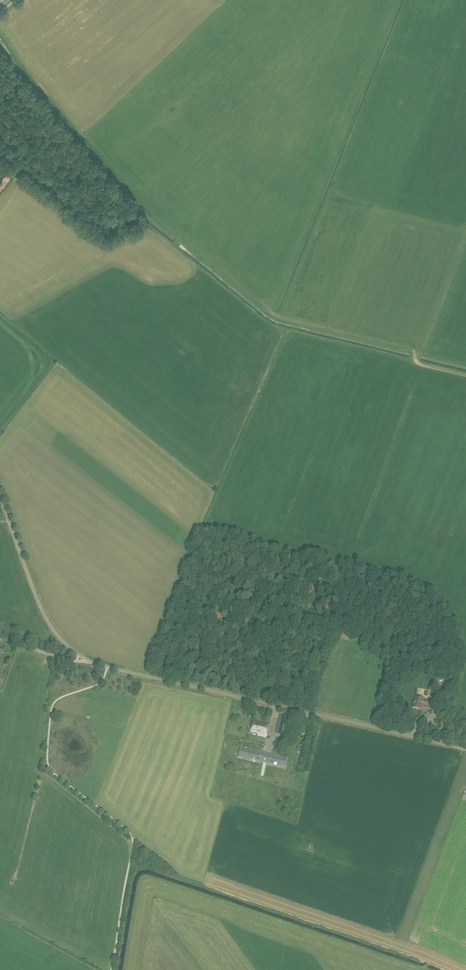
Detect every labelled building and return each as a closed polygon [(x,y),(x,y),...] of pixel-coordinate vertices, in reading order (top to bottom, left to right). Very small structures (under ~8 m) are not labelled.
[(424,700),(424,699),(415,697),(414,701),(413,704),(414,705),(413,708),(421,710),(422,707),(430,708),(431,702),(424,700)] [(292,719),(280,716),(276,733),(288,735),(292,719)] [(258,735),(266,737),(269,725),(253,721),(250,734),(251,734),(251,736),(253,736),(257,737),(258,735)] [(256,761),(263,763),(265,753),(246,749),(244,758),(253,760),(253,758),(257,758),(256,761)] [(284,767),(286,758),(268,754),(266,763),(274,765),(274,762),(278,763),(277,766),(284,767)]
